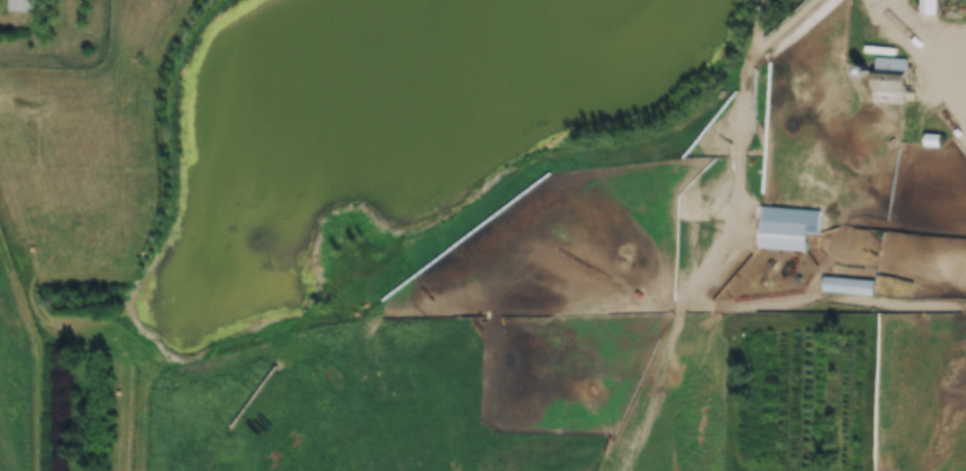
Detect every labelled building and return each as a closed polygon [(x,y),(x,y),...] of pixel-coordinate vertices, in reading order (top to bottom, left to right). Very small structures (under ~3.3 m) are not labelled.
[(37,0),(12,0),(12,12),(37,12),(37,0)] [(923,15),(940,15),(940,0),(923,0),(923,15)] [(880,70),(910,70),(910,59),(880,60),(880,70)] [(763,251),(813,252),(813,234),(824,235),(825,210),(765,208),(763,251)] [(879,282),(828,280),(827,294),(878,295),(879,282)]
